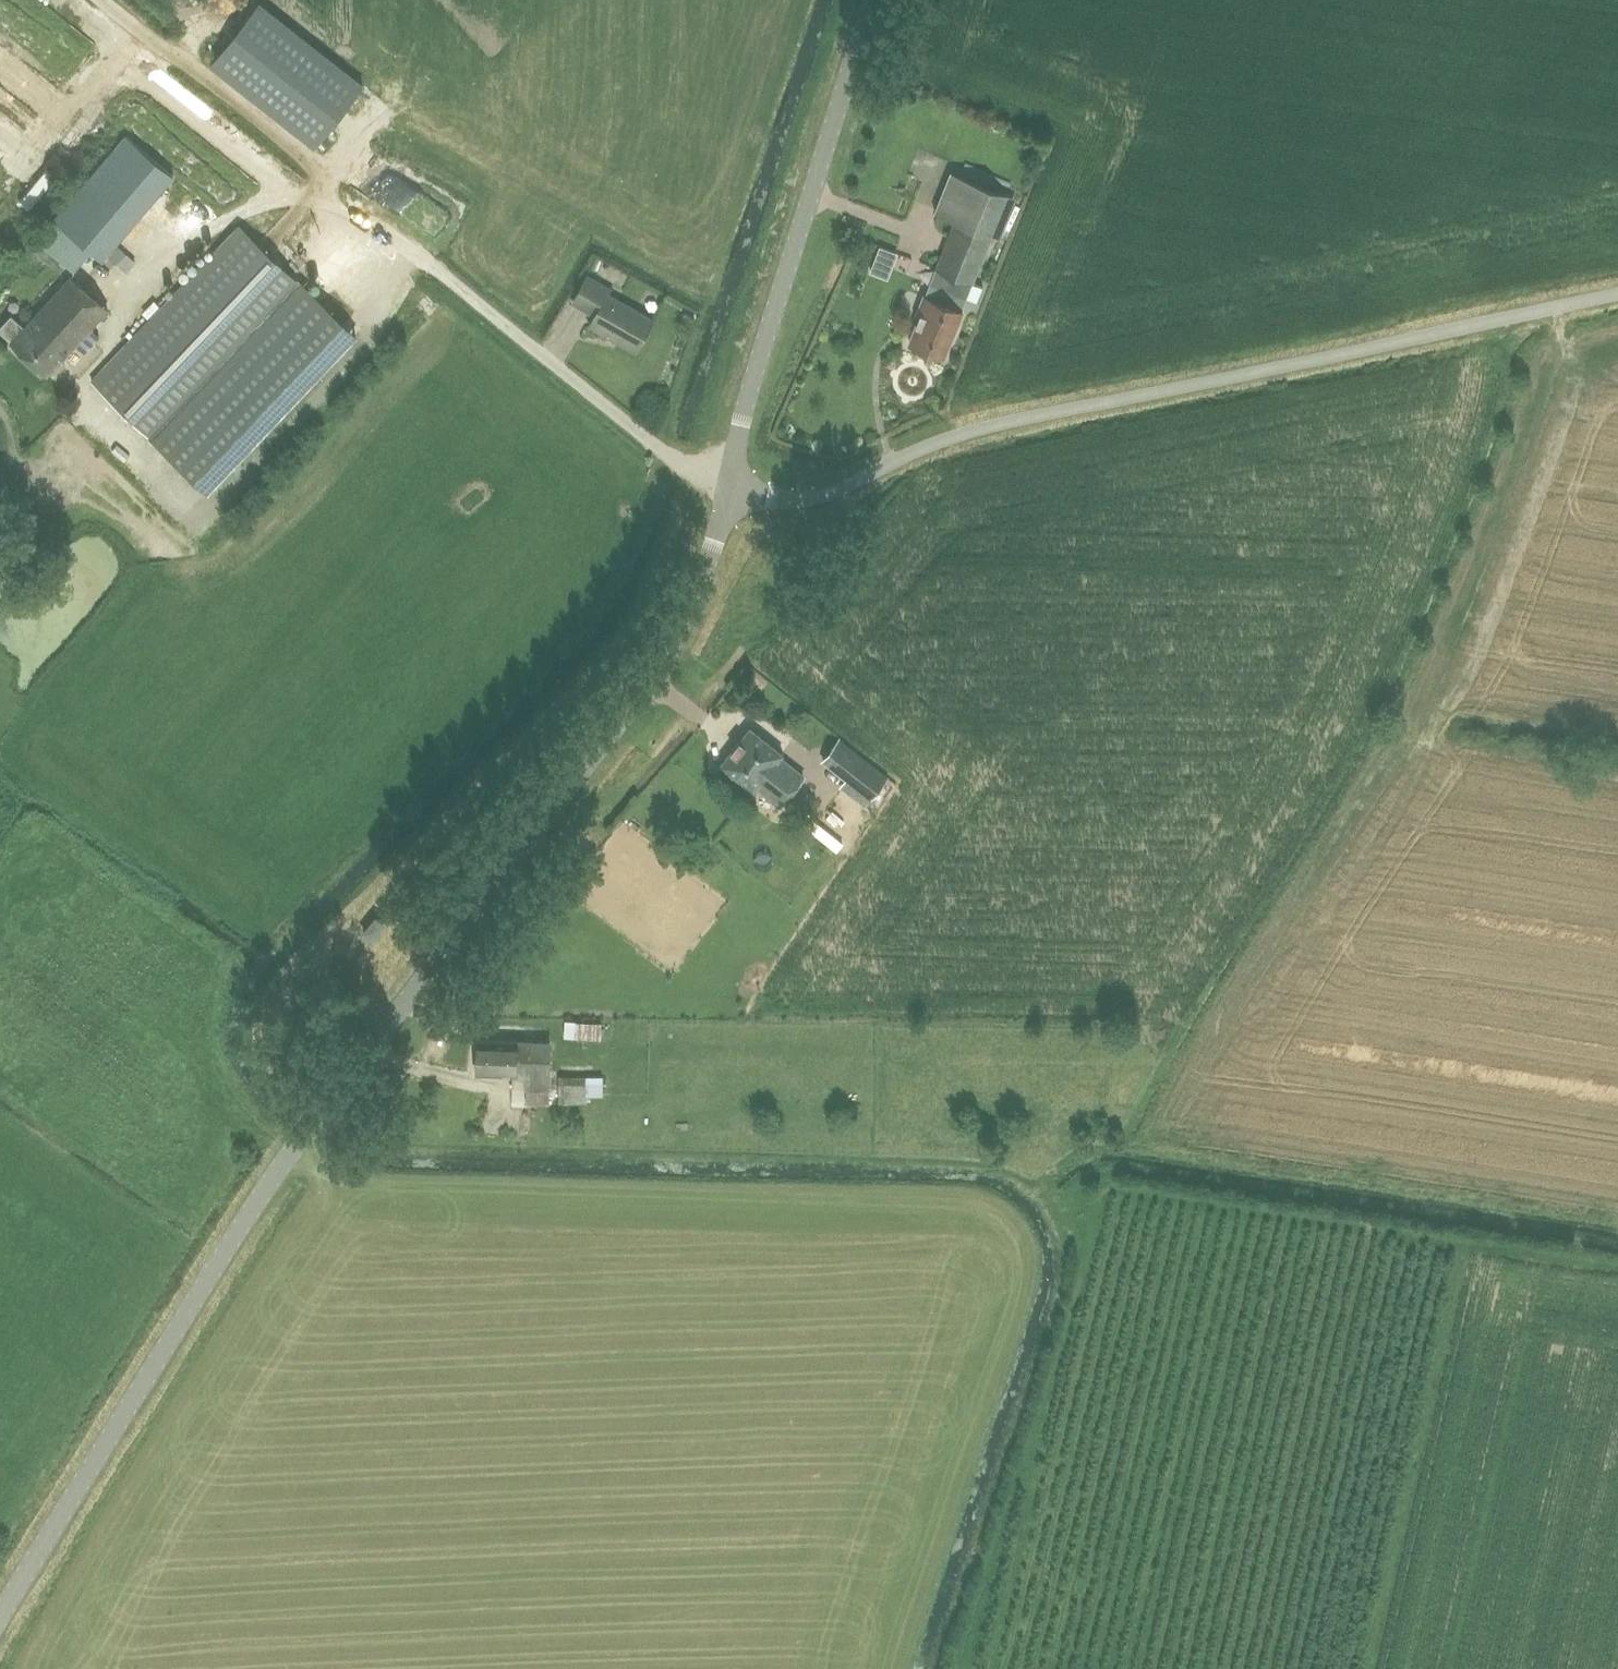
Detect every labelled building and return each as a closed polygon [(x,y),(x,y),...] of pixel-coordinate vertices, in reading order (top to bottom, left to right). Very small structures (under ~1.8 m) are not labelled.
[(209,64),(314,147),(364,84),(259,1),(209,64)] [(54,219),(90,250),(101,259),(173,175),(124,133),(52,218),(54,219)] [(362,157),(348,180),(369,193),(383,170),(362,157)] [(950,171),(934,213),(954,221),(936,268),(974,283),(993,234),(1000,237),(1016,198),(950,171)] [(387,179),(376,206),(428,227),(436,206),(411,196),(414,189),(387,179)] [(304,208),(293,221),(303,230),(314,216),(304,208)] [(239,225),(90,380),(158,444),(206,488),(353,332),(239,225)] [(61,260),(37,238),(29,247),(54,268),(61,260)] [(586,272),(570,302),(595,316),(590,325),(635,350),(652,319),(608,295),(612,288),(586,272)] [(46,374),(75,343),(84,352),(99,335),(90,327),(106,309),(71,277),(11,342),(46,374)] [(924,297),(917,313),(921,315),(910,342),(943,356),(961,312),(967,296),(930,281),(924,297)] [(753,790),(756,786),(779,805),(803,776),(780,757),(781,754),(750,728),(721,764),(753,790)] [(828,760),(852,779),(867,761),(843,742),(828,760)] [(376,915),(361,933),(371,941),(386,924),(376,915)] [(564,1037),(600,1039),(601,1028),(610,1029),(610,1023),(601,1022),(565,1020),(564,1037)] [(474,1083),(533,1085),(534,1047),(476,1045),(474,1083)] [(598,1069),(548,1069),(548,1093),(598,1094),(598,1069)]
